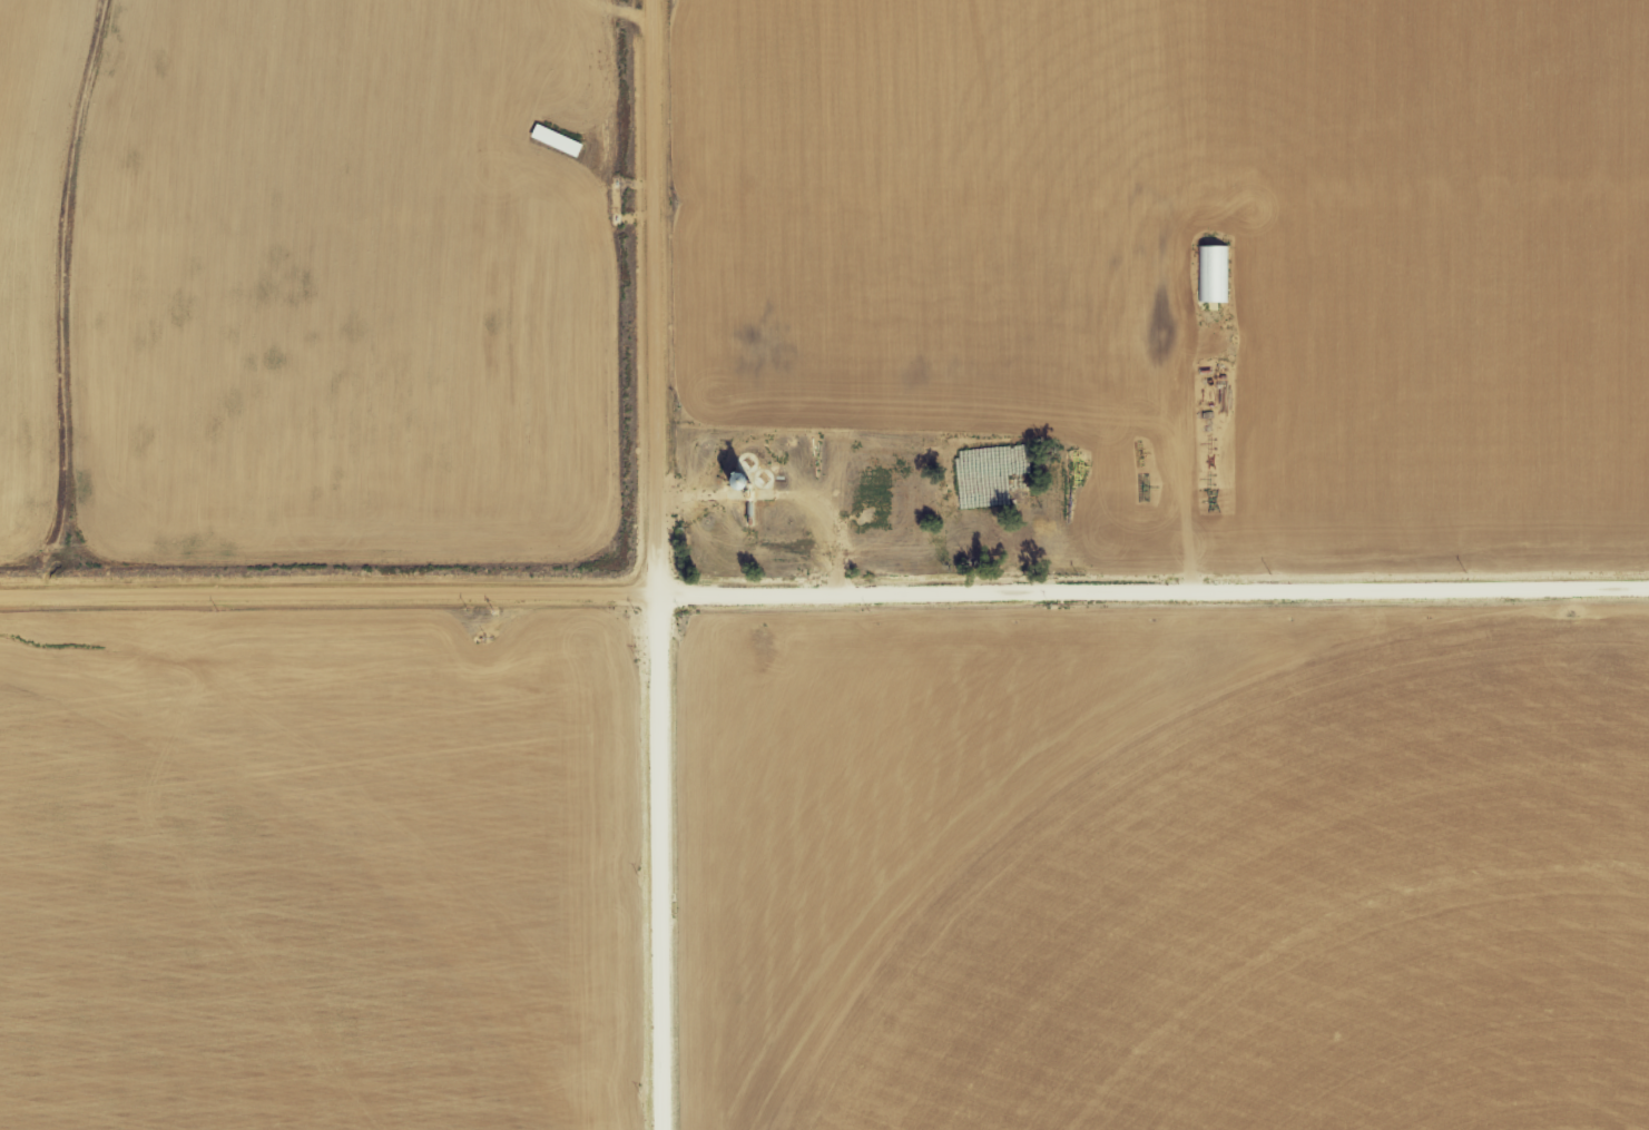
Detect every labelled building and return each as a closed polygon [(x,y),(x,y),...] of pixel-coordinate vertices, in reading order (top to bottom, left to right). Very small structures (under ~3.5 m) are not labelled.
[(1200,245),(1201,302),(1230,301),(1229,245),(1200,245)]
